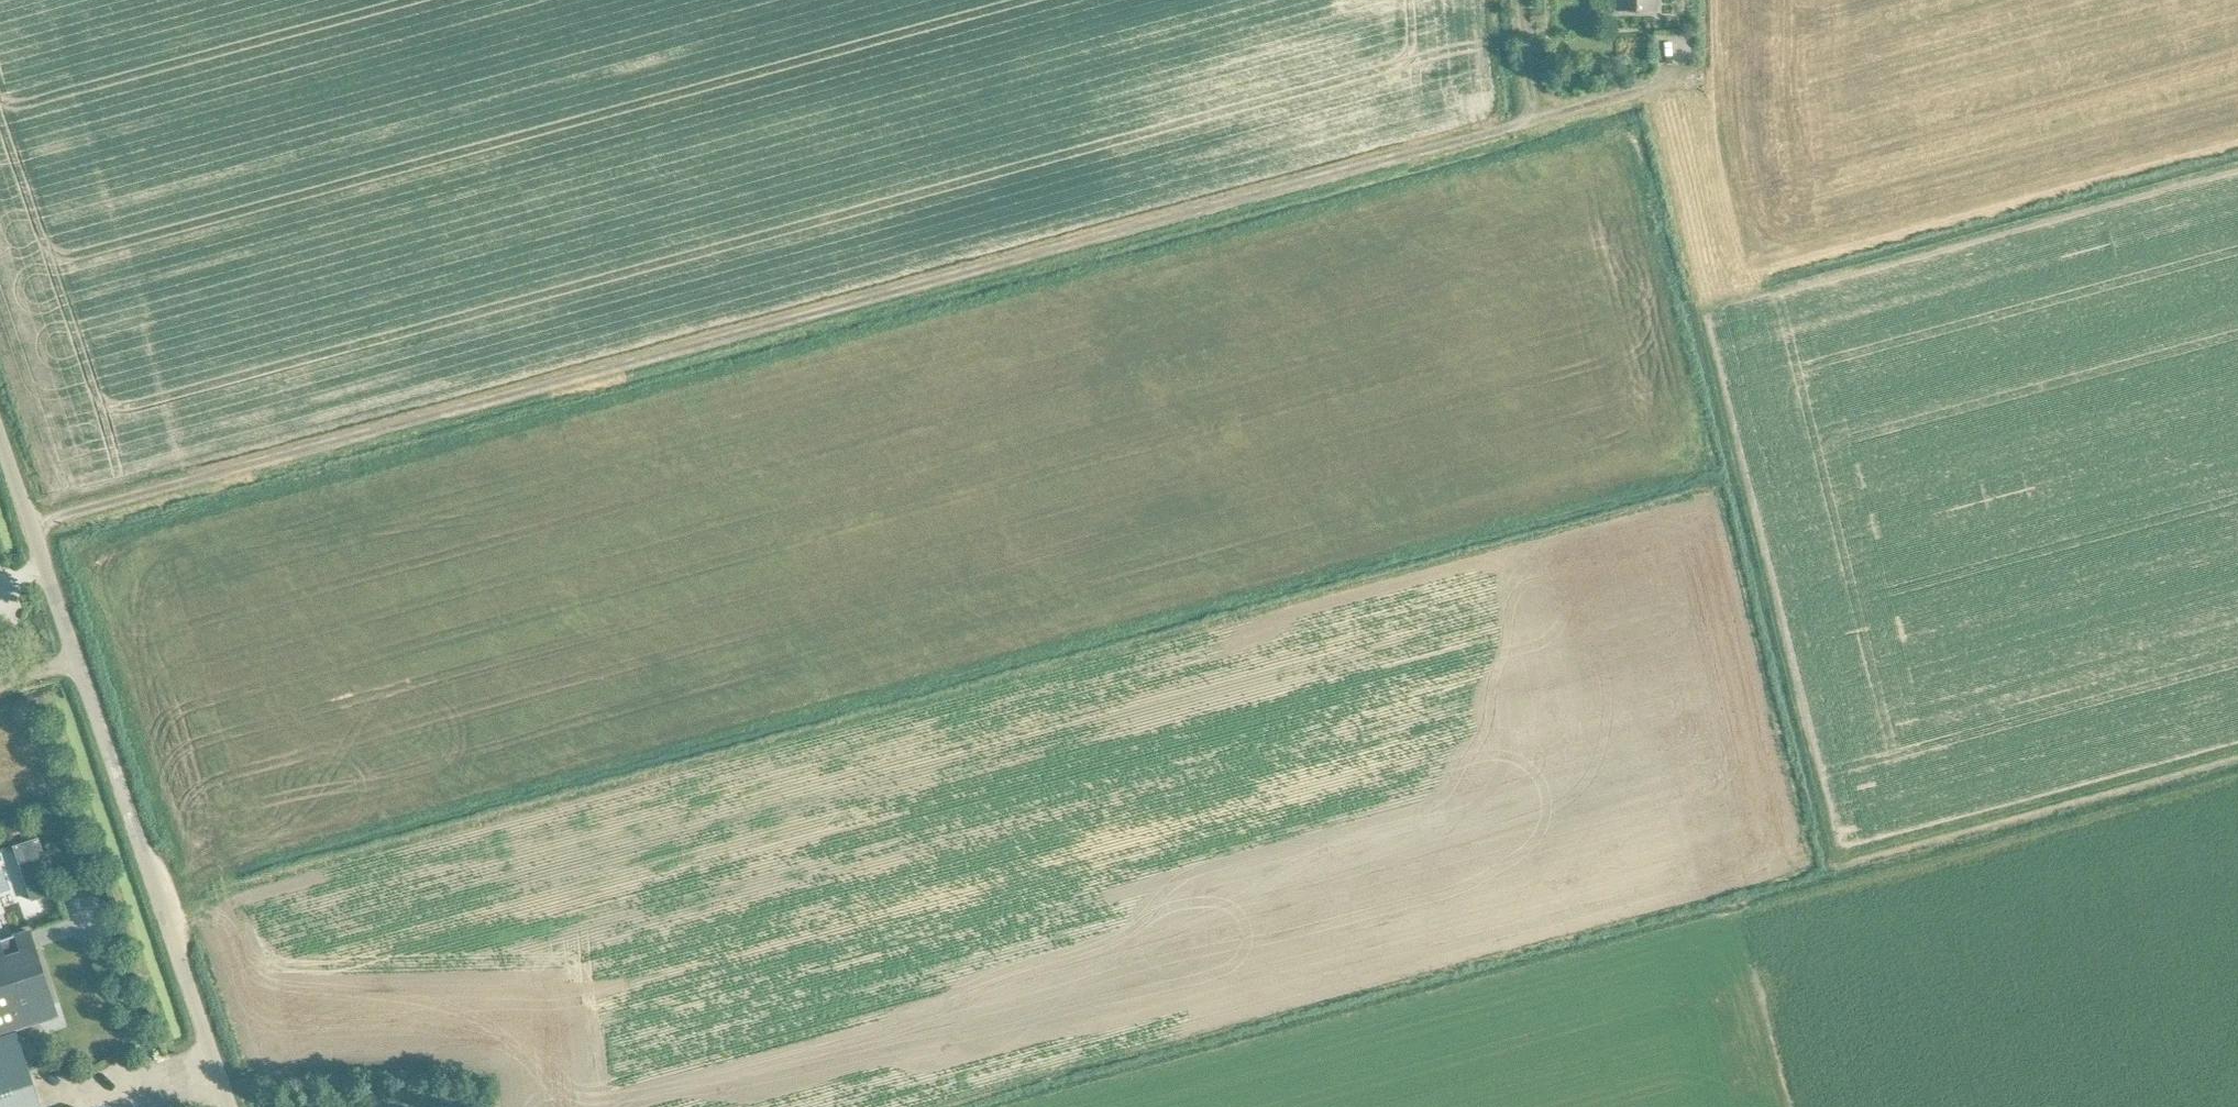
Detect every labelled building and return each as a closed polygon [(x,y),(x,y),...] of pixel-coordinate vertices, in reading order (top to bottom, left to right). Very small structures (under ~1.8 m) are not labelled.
[(1655,0),(1617,0),(1617,11),(1655,12),(1655,0)] [(35,854),(3,864),(20,918),(52,907),(35,854)] [(83,911),(91,935),(102,931),(94,907),(83,911)] [(17,1032),(16,1033),(15,1030),(41,1022),(37,1010),(54,1004),(39,958),(37,958),(34,949),(36,949),(30,931),(0,941),(0,1106),(41,1106),(17,1032)]
